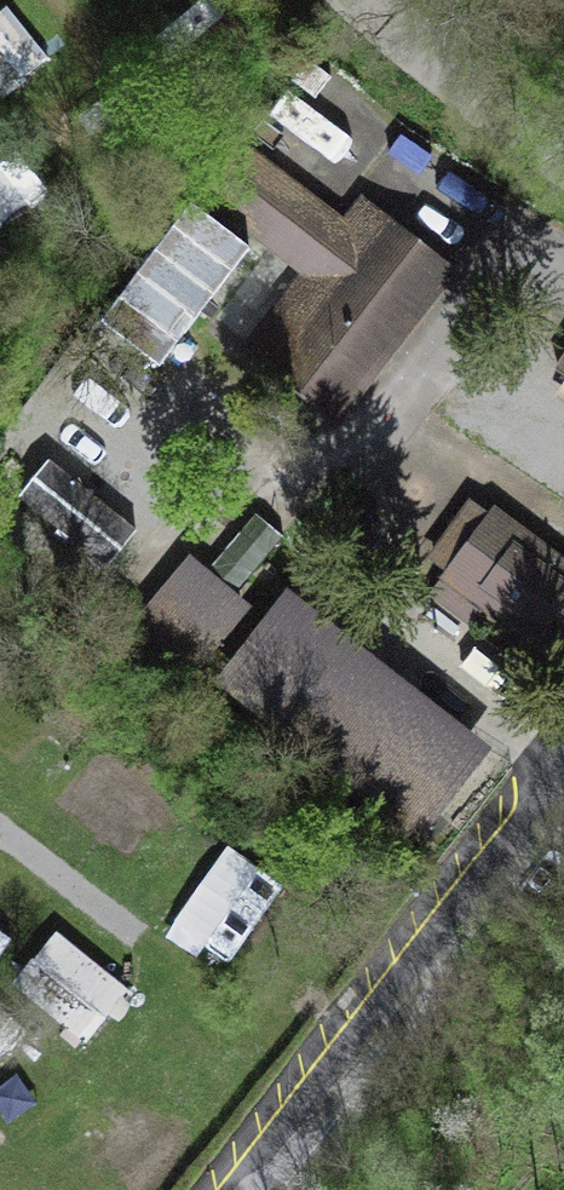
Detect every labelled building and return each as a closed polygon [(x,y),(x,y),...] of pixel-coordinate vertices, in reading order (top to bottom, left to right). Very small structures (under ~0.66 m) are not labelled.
[(388,346),(445,273),(384,225),(364,250),(235,149),(206,186),(336,287),(276,363),(337,411),(388,346)] [(167,363),(258,239),(195,192),(104,316),(167,363)] [(42,460),(19,513),(119,555),(141,502),(42,460)] [(494,503),(440,576),(554,661),(563,648),(563,555),(494,503)] [(282,607),(234,668),(428,818),(476,756),(282,607)] [(100,746),(58,793),(131,858),(172,811),(100,746)] [(15,974),(85,1037),(131,985),(62,922),(15,974)] [(3,1063),(24,1012),(0,1003),(0,1062),(3,1063)]
